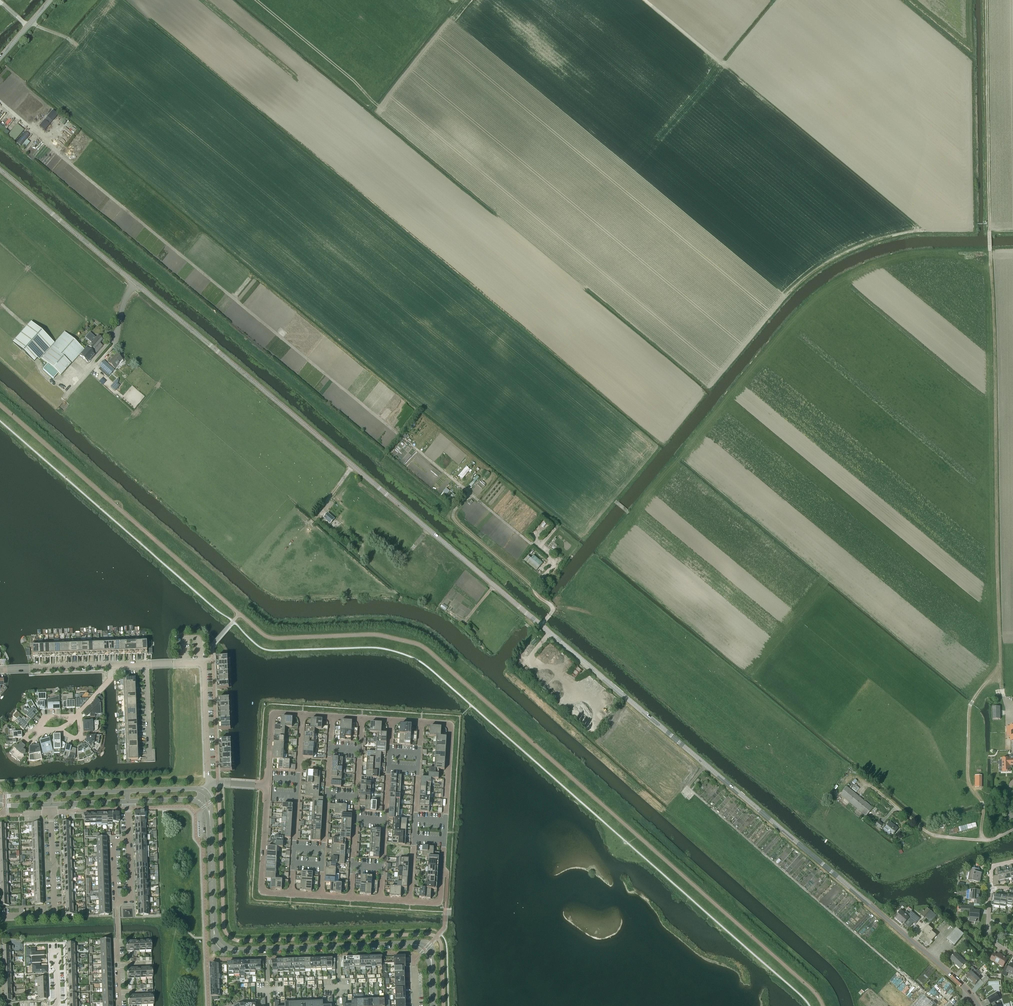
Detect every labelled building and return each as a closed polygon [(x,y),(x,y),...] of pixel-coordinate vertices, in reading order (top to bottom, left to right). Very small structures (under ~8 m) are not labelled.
[(53,111),(39,127),(44,130),(57,115),(53,111)] [(24,131),(15,142),(21,147),(27,140),(30,135),(24,131)] [(24,148),(25,148),(30,142),(27,140),(22,146),(24,148)] [(13,342),(34,361),(52,341),(31,322),(13,342)] [(60,376),(84,349),(64,332),(41,358),(47,364),(43,369),(53,379),(58,374),(60,376)] [(87,363),(102,346),(100,344),(103,340),(99,337),(98,336),(95,339),(94,339),(94,337),(93,336),(91,336),(88,340),(91,343),(80,356),(87,363)] [(114,368),(122,360),(116,354),(108,363),(114,368)] [(114,370),(104,361),(99,366),(100,367),(98,369),(107,378),(109,375),(114,370)] [(115,391),(120,386),(117,384),(115,381),(114,383),(110,387),(115,391)] [(468,468),(460,478),(462,479),(470,470),(468,468)] [(477,476),(469,485),(471,487),(479,477),(477,476)] [(328,514),(328,513),(324,518),(330,524),(334,519),(328,514)] [(536,571),(543,563),(533,556),(531,559),(528,556),(524,560),(536,571)] [(85,703),(93,694),(88,694),(86,692),(84,694),(78,695),(78,700),(75,700),(76,709),(79,709),(84,704),(84,703),(85,703)] [(46,709),(46,693),(37,693),(38,702),(35,704),(38,709),(46,709)] [(74,701),(73,701),(72,694),(68,694),(68,695),(62,696),(62,695),(61,695),(62,701),(61,701),(60,701),(60,705),(62,705),(63,705),(63,708),(66,708),(66,709),(74,708),(74,701)] [(59,710),(59,696),(47,700),(47,710),(59,710)] [(100,714),(100,704),(98,704),(100,702),(97,699),(100,696),(99,696),(82,714),(86,717),(90,713),(90,714),(94,714),(94,715),(96,714),(100,714)] [(33,716),(38,713),(31,701),(26,704),(29,708),(28,710),(26,708),(25,709),(23,708),(20,711),(31,721),(34,718),(32,716),(32,715),(33,716)] [(30,722),(26,718),(26,719),(25,720),(17,712),(13,716),(16,720),(14,723),(20,728),(22,726),(25,728),(27,726),(26,726),(30,722)] [(98,728),(98,726),(99,726),(98,721),(101,721),(96,721),(95,721),(92,721),(92,720),(89,721),(84,721),(85,733),(89,733),(92,732),(94,732),(95,732),(96,732),(97,731),(98,730),(98,728)] [(346,731),(346,721),(341,721),(340,730),(334,730),(346,731)] [(352,731),(352,722),(346,721),(346,731),(357,732),(357,731),(352,731)] [(405,735),(406,725),(400,725),(400,734),(394,734),(405,735)] [(411,735),(412,725),(406,725),(405,735),(417,736),(417,735),(411,735)] [(9,743),(16,743),(16,739),(22,738),(21,732),(15,732),(15,730),(9,730),(8,729),(7,728),(6,728),(4,729),(4,730),(5,743),(5,745),(6,745),(8,745),(9,745),(9,743)] [(345,741),(346,731),(334,730),(334,735),(340,736),(340,741),(345,741)] [(357,737),(357,732),(346,731),(345,741),(351,741),(351,736),(357,737)] [(405,745),(405,735),(394,734),(394,739),(399,739),(399,744),(405,745)] [(64,749),(65,744),(64,743),(62,742),(60,741),(60,735),(53,735),(53,753),(60,753),(60,749),(64,749)] [(99,740),(100,736),(101,736),(101,735),(86,736),(86,739),(87,740),(89,742),(87,744),(91,749),(94,746),(93,745),(95,743),(98,745),(99,741),(99,740)] [(416,741),(417,736),(405,735),(405,745),(410,745),(411,740),(416,741)] [(42,753),(52,750),(49,738),(39,741),(42,753)] [(25,747),(20,743),(17,746),(16,745),(9,754),(12,756),(11,756),(16,760),(17,759),(20,762),(24,756),(23,756),(23,755),(24,755),(25,754),(25,753),(25,752),(22,750),(25,747)] [(75,759),(76,749),(71,748),(71,747),(66,746),(66,744),(63,758),(75,759)] [(35,761),(42,760),(38,745),(29,747),(29,761),(35,761)] [(94,754),(90,751),(91,750),(86,745),(84,745),(82,746),(80,747),(78,748),(77,749),(77,761),(79,761),(81,761),(84,760),(84,759),(85,758),(86,758),(87,758),(88,757),(90,757),(92,756),(94,754)] [(374,759),(374,752),(365,751),(365,748),(363,748),(363,753),(367,754),(367,758),(374,759)] [(999,761),(1000,768),(1002,768),(1002,772),(1010,772),(1010,766),(1012,766),(1012,756),(1010,756),(1010,757),(1011,756),(1011,759),(1010,759),(1010,758),(1002,759),(1002,761),(999,761)] [(284,770),(284,760),(283,759),(283,760),(273,759),(273,764),(278,764),(278,769),(284,770)] [(295,770),(295,765),(290,765),(290,760),(284,760),(284,770),(295,770)] [(380,776),(380,772),(373,771),(373,778),(382,778),(382,782),(384,782),(384,777),(380,776)] [(846,787),(840,795),(849,802),(866,816),(872,808),(846,787)] [(371,812),(371,802),(370,802),(360,801),(359,806),(365,806),(365,811),(371,812)] [(382,812),(382,807),(377,807),(377,802),(373,802),(371,802),(371,812),(382,812)] [(341,815),(341,805),(330,804),(329,809),(335,810),(335,814),(341,815)] [(352,815),(352,810),(347,810),(347,805),(341,805),(341,815),(342,815),(352,815)] [(883,827),(881,829),(889,835),(891,833),(893,835),(897,829),(889,823),(885,828),(883,827)] [(428,857),(428,847),(417,846),(416,851),(422,852),(422,856),(428,857)] [(439,857),(439,852),(434,852),(434,847),(428,847),(428,857),(429,857),(439,857)] [(1005,866),(1003,867),(1004,871),(1004,872),(1005,880),(1006,883),(1009,882),(1009,879),(1011,878),(1010,870),(1009,870),(1006,871),(1005,866)] [(968,880),(970,881),(969,882),(974,883),(974,882),(980,883),(980,882),(981,873),(982,874),(982,873),(979,873),(979,870),(980,870),(970,868),(968,880)] [(993,879),(992,879),(993,882),(998,881),(1005,880),(1004,872),(1000,872),(999,868),(997,868),(998,873),(997,873),(998,875),(998,878),(993,879)] [(307,882),(307,872),(302,871),(301,876),(295,876),(295,881),(307,882)] [(318,882),(318,877),(313,877),(313,872),(307,872),(307,882),(318,882)] [(366,885),(367,875),(361,875),(361,880),(355,880),(355,885),(366,885)] [(377,886),(378,881),(372,881),(372,876),(367,875),(366,885),(377,886)] [(306,891),(307,882),(295,881),(301,882),(300,891),(306,891)] [(312,892),(312,882),(318,883),(318,882),(307,882),(306,891),(312,892)] [(365,895),(366,885),(355,885),(360,885),(360,895),(365,895)] [(371,896),(372,886),(377,886),(366,885),(365,895),(371,896)] [(425,899),(425,889),(414,888),(414,892),(420,892),(419,899),(425,899)] [(967,890),(967,899),(969,899),(974,900),(974,904),(980,904),(980,900),(979,900),(980,890),(970,889),(970,890),(967,890)] [(992,899),(991,904),(993,904),(993,905),(999,906),(1001,895),(1002,891),(999,890),(998,895),(995,894),(994,899),(992,899)] [(1001,895),(999,906),(1005,907),(1007,895),(1008,892),(1005,891),(1004,896),(1001,895)] [(961,909),(961,912),(970,913),(969,921),(978,922),(980,911),(973,910),(974,907),(962,906),(961,909)] [(922,911),(920,914),(924,918),(925,917),(931,922),(937,916),(927,908),(924,912),(924,911),(923,912),(922,911)] [(900,910),(894,917),(902,924),(903,923),(909,928),(914,922),(916,924),(920,919),(912,912),(909,914),(906,912),(904,914),(900,910)] [(924,933),(920,938),(923,942),(933,930),(928,926),(923,932),(924,933)] [(956,928),(946,940),(954,946),(964,935),(956,928)] [(933,930),(923,942),(924,942),(924,941),(929,946),(933,942),(932,941),(937,936),(932,932),(933,930)] [(955,953),(950,959),(960,969),(966,963),(955,953)] [(994,954),(990,960),(1003,967),(1007,959),(998,954),(997,956),(994,954)] [(349,967),(349,958),(342,959),(341,959),(341,960),(341,961),(341,968),(349,967)] [(332,968),(332,971),(335,970),(335,961),(335,960),(334,959),(333,959),(326,959),(327,968),(332,968)] [(278,970),(278,961),(271,961),(271,962),(270,962),(269,963),(269,965),(272,965),(272,970),(278,970)] [(261,971),(261,966),(264,966),(264,964),(264,963),(263,962),(262,962),(255,962),(256,973),(256,971),(261,971)] [(1001,974),(1005,977),(1007,972),(1009,974),(1009,973),(1012,975),(1012,964),(1011,963),(1009,967),(1006,965),(1002,972),(1001,974)] [(971,968),(965,974),(967,976),(966,977),(970,981),(980,972),(979,971),(978,970),(974,974),(972,972),(974,970),(971,968)] [(980,972),(970,981),(975,985),(980,980),(978,978),(979,976),(982,973),(980,972)] [(910,1005),(920,1005),(927,998),(921,993),(919,996),(910,1005)] [(988,998),(991,1004),(992,1004),(993,1005),(997,1005),(995,1003),(1000,999),(996,993),(988,998)] [(920,1005),(932,1005),(934,1004),(927,998),(920,1005)]
